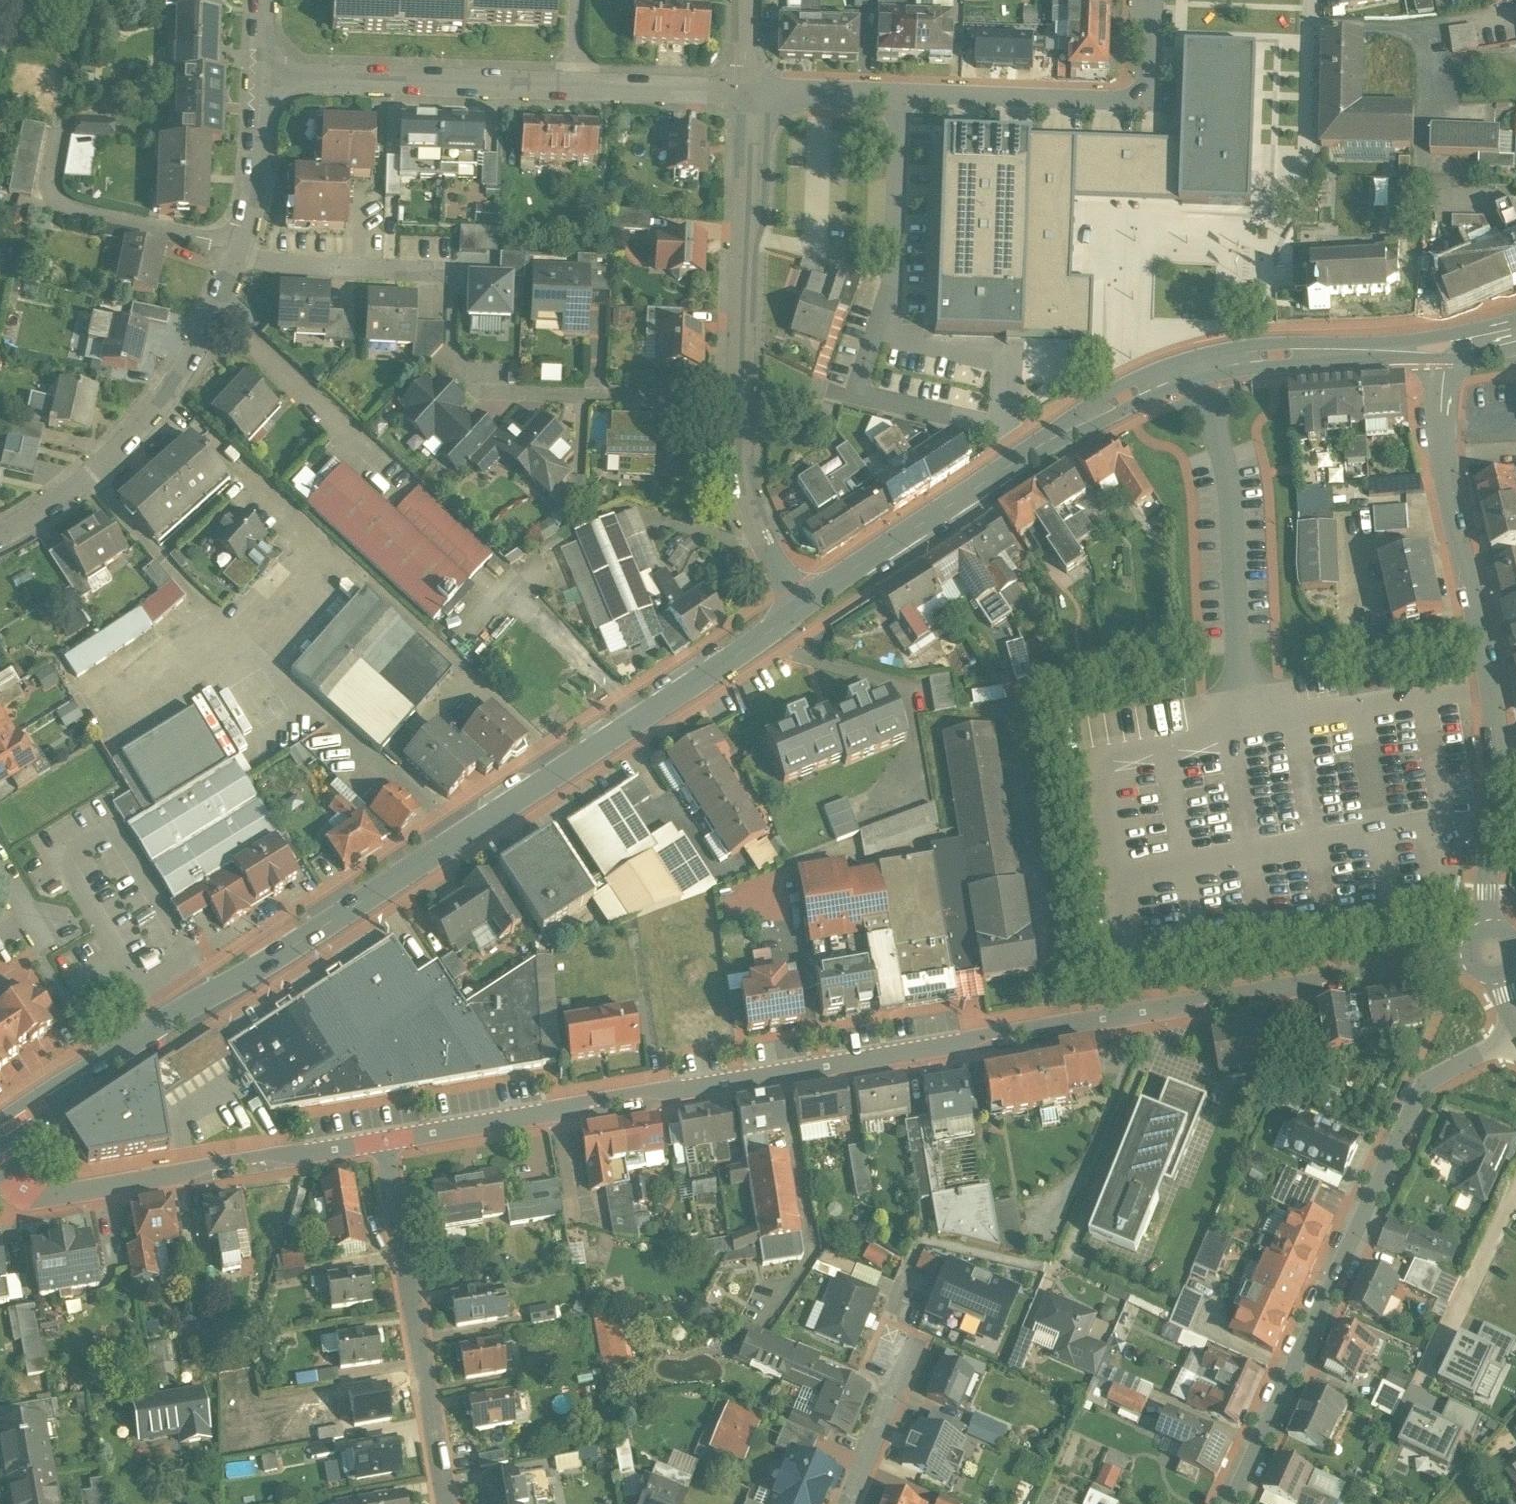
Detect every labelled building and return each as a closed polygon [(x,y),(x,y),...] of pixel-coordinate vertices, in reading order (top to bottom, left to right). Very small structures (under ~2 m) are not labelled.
[(168,11),(179,11),(181,11),(181,0),(168,0),(168,11)] [(181,11),(219,12),(219,0),(181,0),(181,11)] [(398,0),(333,0),(333,32),(397,34),(398,0)] [(397,34),(465,36),(465,24),(466,0),(398,0),(397,34)] [(465,24),(558,26),(558,0),(466,0),(465,24)] [(801,23),(797,23),(798,19),(787,18),(781,18),(781,23),(780,23),(779,59),(818,60),(819,24),(820,0),(801,0),(801,23)] [(787,18),(798,19),(797,23),(801,23),(801,0),(787,0),(787,18)] [(1054,28),(1047,27),(1046,29),(1047,29),(1062,29),(1062,30),(1071,31),(1072,14),(1074,14),(1075,0),(1055,0),(1054,28)] [(1074,14),(1072,14),(1071,31),(1071,33),(1110,35),(1111,0),(1075,0),(1074,14)] [(1349,8),(1391,0),(1347,0),(1349,8)] [(1436,11),(1434,0),(1418,0),(1415,0),(1417,14),(1436,11)] [(897,3),(879,2),(879,16),(897,16),(897,3)] [(670,47),(671,12),(653,11),(653,3),(638,3),(638,10),(634,10),(633,46),(670,47)] [(952,5),(933,5),(933,17),(951,18),(952,18),(952,5)] [(671,12),(670,47),(708,48),(709,13),(696,13),(696,8),(685,7),(684,12),(671,12)] [(181,11),(179,11),(177,73),(180,73),(217,74),(219,12),(181,11)] [(897,16),(879,16),(877,62),(897,63),(897,58),(914,59),(915,17),(897,16)] [(933,17),(915,17),(914,59),(929,60),(929,65),(950,65),(951,18),(933,17)] [(819,24),(818,60),(856,62),(857,26),(857,25),(857,21),(839,20),(839,25),(819,24)] [(1476,27),(1450,31),(1454,54),(1480,50),(1476,27)] [(1062,29),(1047,29),(1047,52),(1059,52),(1060,40),(1067,40),(1067,39),(1071,39),(1071,33),(1071,31),(1062,30),(1062,29)] [(1110,35),(1071,33),(1071,39),(1071,52),(1073,53),(1072,69),(1109,71),(1110,35)] [(939,203),(935,332),(1093,337),(1095,274),(1075,274),(1078,196),(1182,199),(1181,204),(1255,206),(1260,38),(1189,36),(1186,145),(1171,144),(1172,136),(1036,132),(1036,119),(941,116),(940,161),(939,203)] [(1364,36),(1324,36),(1322,148),(1414,149),(1414,108),(1363,107),(1364,36)] [(1443,56),(1434,57),(1433,68),(1443,67),(1443,56)] [(217,74),(180,73),(177,141),(209,142),(221,143),(222,114),(223,114),(223,113),(222,113),(222,104),(223,104),(223,103),(222,103),(223,74),(217,74)] [(114,123),(78,122),(77,137),(98,138),(113,139),(114,123)] [(443,123),(402,122),(401,160),(400,177),(402,177),(403,172),(417,172),(417,178),(441,179),(442,163),(443,123)] [(46,127),(24,123),(9,193),(32,198),(46,127)] [(374,125),(324,123),(323,141),(320,144),(323,147),(323,151),(320,154),(323,157),(322,174),(348,176),(372,177),(372,164),(375,162),(375,151),(373,149),(374,125)] [(481,124),(443,123),(442,163),(459,163),(459,157),(480,158),(481,124)] [(560,164),(560,127),(523,126),(522,162),(560,164)] [(560,127),(560,164),(596,165),(597,128),(560,127)] [(705,132),(670,131),(669,175),(708,177),(708,157),(704,157),(705,132)] [(1496,135),(1431,133),(1431,154),(1480,156),(1495,157),(1496,135)] [(77,137),(72,137),(72,138),(74,139),(73,150),(70,150),(70,151),(71,151),(95,153),(97,153),(98,138),(77,137)] [(177,141),(162,141),(159,215),(206,216),(207,185),(208,185),(208,174),(209,142),(177,141)] [(925,143),(914,142),(914,150),(925,151),(925,143)] [(95,153),(71,151),(71,163),(68,163),(67,164),(68,164),(92,165),(92,166),(94,166),(95,153)] [(1480,156),(1480,170),(1515,172),(1515,158),(1495,157),(1480,156)] [(497,158),(484,158),(483,188),(496,188),(497,158)] [(401,160),(387,160),(386,199),(401,200),(402,177),(400,177),(401,160)] [(459,163),(442,163),(441,179),(458,180),(459,163)] [(92,165),(68,164),(68,176),(65,176),(65,177),(91,179),(92,166),(92,165)] [(322,174),(296,173),(295,192),(292,195),(295,198),(295,202),(292,205),(295,208),(294,228),(346,230),(347,203),(349,201),(349,191),(347,189),(348,176),(322,174)] [(1407,219),(1406,182),(1372,184),(1373,220),(1407,219)] [(476,225),(497,225),(497,207),(476,207),(476,225)] [(1515,209),(1514,207),(1498,214),(1505,230),(1510,228),(1515,242),(1497,250),(1513,287),(1515,286),(1515,209)] [(650,216),(614,212),(613,232),(649,234),(650,216)] [(141,233),(106,226),(104,239),(128,244),(128,242),(138,244),(141,233)] [(461,227),(461,249),(484,250),(484,228),(461,227)] [(1489,231),(1465,231),(1473,249),(1482,246),(1486,255),(1497,250),(1489,231)] [(704,240),(670,239),(670,242),(657,241),(656,273),(669,274),(669,276),(672,276),(679,283),(686,277),(703,277),(704,240)] [(138,244),(128,242),(128,244),(118,289),(133,292),(132,293),(153,298),(158,277),(152,276),(158,249),(138,244)] [(1386,248),(1301,253),(1302,267),(1312,267),(1313,289),(1309,289),(1310,310),(1330,310),(1330,296),(1343,296),(1343,298),(1345,299),(1345,296),(1357,295),(1357,298),(1359,298),(1359,295),(1372,294),(1372,297),(1374,297),(1374,294),(1386,293),(1386,296),(1389,296),(1388,293),(1391,293),(1391,291),(1388,291),(1388,287),(1397,281),(1398,283),(1400,282),(1398,280),(1397,271),(1400,270),(1398,268),(1400,242),(1387,243),(1386,248)] [(1486,255),(1443,273),(1451,291),(1444,294),(1452,313),(1513,287),(1497,250),(1486,255)] [(612,258),(578,257),(577,271),(588,271),(589,271),(588,293),(611,294),(612,258)] [(830,270),(802,260),(799,269),(808,272),(807,273),(827,280),(830,270)] [(577,271),(537,269),(536,288),(535,289),(533,325),(536,325),(536,315),(566,315),(565,334),(586,335),(588,293),(588,271),(577,271)] [(847,276),(830,270),(827,280),(819,302),(836,308),(847,276)] [(847,276),(836,308),(838,308),(849,312),(860,281),(847,276)] [(511,279),(470,277),(470,278),(468,318),(509,320),(511,279)] [(328,293),(282,291),(280,333),(324,335),(326,335),(327,315),(328,293)] [(819,302),(803,296),(791,333),(826,345),(838,308),(836,308),(819,302)] [(396,302),(368,301),(367,341),(395,342),(395,346),(413,347),(415,347),(416,324),(417,301),(396,300),(396,302)] [(169,313),(132,305),(129,319),(166,327),(169,313)] [(683,313),(647,312),(646,339),(661,340),(661,330),(682,331),(683,313)] [(355,316),(327,315),(326,335),(324,335),(324,342),(354,344),(355,316)] [(145,329),(110,322),(101,365),(124,370),(125,368),(137,371),(145,329)] [(427,324),(416,324),(415,347),(413,347),(413,364),(425,365),(427,324)] [(444,325),(427,324),(425,365),(426,366),(443,347),(444,325)] [(682,331),(661,330),(661,340),(660,366),(673,367),(675,369),(685,370),(687,367),(700,368),(702,365),(703,348),(701,346),(701,332),(682,331)] [(275,406),(245,379),(212,413),(242,441),(275,406)] [(1406,380),(1362,383),(1366,428),(1388,426),(1410,426),(1406,380)] [(432,391),(425,384),(404,407),(411,413),(404,421),(427,442),(434,435),(448,448),(469,425),(455,412),(462,404),(439,383),(432,391)] [(1362,383),(1290,388),(1292,433),(1336,430),(1337,444),(1367,442),(1367,441),(1366,428),(1362,383)] [(96,393),(61,385),(57,403),(56,402),(56,404),(58,404),(53,427),(52,427),(52,428),(86,436),(96,393)] [(56,402),(34,398),(30,419),(28,419),(28,420),(50,425),(50,428),(52,428),(52,427),(53,427),(58,404),(56,404),(56,402)] [(448,448),(440,457),(458,473),(486,443),(495,433),(477,417),(469,425),(448,448)] [(522,437),(506,454),(527,473),(523,477),(539,492),(539,491),(558,509),(564,502),(569,503),(570,479),(560,469),(574,453),(551,432),(553,430),(540,418),(522,437)] [(44,427),(8,420),(4,436),(23,440),(41,444),(44,427)] [(925,429),(893,421),(890,426),(894,433),(904,448),(924,434),(933,448),(933,447),(925,434),(925,429)] [(522,437),(506,422),(495,433),(486,443),(499,455),(503,451),(506,454),(522,437)] [(650,424),(612,422),(611,440),(607,440),(606,459),(607,459),(606,473),(633,474),(633,475),(652,476),(653,442),(650,442),(650,424)] [(1388,426),(1366,428),(1367,441),(1389,439),(1388,426)] [(904,448),(894,433),(872,447),(892,474),(876,485),(894,512),(931,488),(904,448)] [(933,448),(924,434),(904,448),(931,488),(967,464),(949,437),(933,447),(933,448)] [(1120,450),(1111,438),(1078,460),(1097,488),(1115,476),(1135,507),(1155,494),(1124,447),(1120,450)] [(225,478),(190,439),(119,503),(154,542),(225,478)] [(37,462),(41,444),(23,440),(20,458),(37,462)] [(499,455),(486,443),(458,473),(436,497),(437,498),(481,450),(494,462),(499,455)] [(865,470),(847,445),(836,452),(846,468),(853,479),(865,470)] [(20,458),(4,454),(1,468),(34,476),(37,462),(20,458)] [(315,481),(300,497),(308,505),(343,467),(335,459),(315,481)] [(396,516),(343,467),(308,505),(434,621),(447,606),(447,607),(455,598),(455,597),(468,582),(396,516)] [(1068,467),(1037,487),(1055,515),(1065,508),(1086,494),(1068,467)] [(853,479),(846,468),(824,483),(839,506),(840,507),(876,485),(873,480),(865,470),(853,479)] [(305,470),(290,487),(300,497),(315,481),(305,470)] [(816,470),(797,483),(817,514),(835,502),(838,507),(839,506),(824,483),(816,470)] [(1476,483),(1483,512),(1515,504),(1515,475),(1515,473),(1476,483)] [(586,479),(570,479),(569,503),(585,503),(586,479)] [(1394,482),(1370,484),(1371,498),(1395,496),(1394,482)] [(840,507),(839,508),(857,536),(859,535),(859,534),(893,513),(894,512),(876,485),(840,507)] [(1055,515),(1037,487),(1002,510),(1021,538),(1043,524),(1056,543),(1049,548),(1067,575),(1086,562),(1075,545),(1055,515)] [(492,556),(420,489),(396,516),(468,582),(492,556)] [(1155,494),(1135,507),(1143,519),(1163,506),(1155,494)] [(1320,495),(1298,496),(1299,515),(1322,513),(1320,495)] [(1483,512),(1492,552),(1515,546),(1515,504),(1483,512)] [(838,507),(803,530),(822,560),(857,536),(839,508),(839,507),(838,507)] [(1084,514),(1074,521),(1065,508),(1055,515),(1075,545),(1096,532),(1084,514)] [(1408,508),(1374,510),(1376,535),(1410,532),(1408,508)] [(662,570),(636,510),(613,520),(638,580),(639,579),(662,570)] [(239,514),(230,524),(228,522),(221,530),(223,532),(214,542),(240,564),(243,560),(257,544),(264,536),(239,514)] [(994,515),(960,538),(982,572),(986,578),(999,596),(1015,585),(998,558),(1015,547),(994,515)] [(100,520),(90,527),(91,529),(63,547),(85,581),(126,555),(114,535),(110,537),(100,520)] [(613,520),(612,520),(578,534),(616,624),(617,624),(652,609),(648,600),(639,579),(638,580),(613,520)] [(1335,525),(1298,527),(1297,570),(1299,585),(1301,591),(1338,589),(1335,525)] [(960,538),(921,564),(939,591),(958,579),(991,629),(1012,615),(999,596),(986,578),(982,572),(960,538)] [(275,560),(257,544),(243,560),(261,576),(275,560)] [(63,547),(49,555),(79,602),(93,594),(85,581),(63,547)] [(1429,551),(1379,562),(1380,565),(1382,564),(1392,609),(1390,610),(1391,616),(1385,617),(1388,627),(1443,614),(1440,598),(1438,599),(1428,554),(1429,554),(1429,551)] [(1495,564),(1505,606),(1515,604),(1515,559),(1495,564)] [(171,582),(154,563),(142,574),(159,593),(171,582)] [(921,564),(876,592),(898,624),(890,629),(906,652),(931,635),(916,613),(941,596),(939,592),(939,591),(921,564)] [(652,609),(617,624),(628,650),(660,636),(661,639),(663,638),(675,656),(690,646),(668,612),(672,609),(653,582),(664,574),(662,570),(639,579),(648,600),(652,609)] [(703,589),(683,602),(665,574),(664,574),(653,582),(672,609),(668,612),(690,646),(691,646),(725,623),(703,589)] [(172,583),(142,609),(154,628),(186,600),(172,583)] [(452,673),(365,592),(327,635),(415,714),(452,673)] [(1505,606),(1515,653),(1515,604),(1505,606)] [(142,609),(65,660),(78,679),(155,629),(154,628),(142,609)] [(415,714),(327,635),(292,674),(380,754),(383,751),(405,726),(415,714)] [(857,646),(835,639),(831,650),(853,657),(857,646)] [(1022,641),(1005,646),(1015,680),(1032,676),(1022,641)] [(43,690),(59,683),(52,667),(36,674),(43,690)] [(952,676),(929,680),(935,713),(957,709),(952,676)] [(0,697),(0,713),(25,698),(18,686),(0,697)] [(826,715),(805,723),(802,715),(784,722),(788,730),(765,740),(783,784),(843,759),(845,765),(906,740),(888,696),(867,704),(863,696),(846,703),(849,711),(828,720),(826,715)] [(65,728),(84,717),(74,701),(56,712),(65,728)] [(526,742),(490,708),(463,737),(462,738),(494,767),(498,771),(512,757),(516,758),(527,751),(524,744),(526,742)] [(195,711),(122,756),(155,810),(228,765),(195,711)] [(14,738),(6,725),(3,727),(0,722),(0,747),(14,738)] [(405,726),(383,751),(400,767),(406,761),(405,760),(421,742),(405,726)] [(1012,886),(992,769),(1001,767),(994,726),(943,735),(960,843),(977,941),(976,941),(981,976),(982,981),(1035,972),(1029,933),(1028,933),(1020,884),(1012,886)] [(445,736),(435,727),(421,742),(405,760),(406,761),(447,799),(476,768),(485,776),(494,767),(462,738),(455,745),(445,736)] [(453,728),(445,736),(455,745),(462,738),(463,737),(453,728)] [(764,837),(711,753),(721,747),(712,732),(669,759),(731,858),(764,837)] [(10,777),(30,764),(25,756),(29,754),(18,736),(14,738),(0,747),(0,783),(10,777)] [(155,810),(122,756),(111,762),(131,794),(138,805),(145,816),(145,817),(155,810)] [(155,810),(145,817),(145,816),(127,827),(128,829),(128,828),(139,846),(140,847),(151,865),(152,867),(162,883),(163,885),(175,904),(177,907),(195,912),(208,904),(224,930),(238,921),(237,920),(250,913),(248,909),(271,895),(273,898),(284,891),(282,888),(298,878),(291,866),(301,860),(285,834),(280,838),(234,762),(228,765),(155,810)] [(30,764),(10,777),(18,790),(39,778),(30,764)] [(638,778),(618,791),(631,811),(651,798),(638,779),(638,778)] [(421,812),(394,787),(371,811),(398,836),(421,812)] [(670,827),(650,840),(631,811),(618,791),(567,824),(606,883),(605,884),(609,891),(629,921),(716,888),(682,835),(677,838),(670,827)] [(131,794),(113,804),(120,816),(138,805),(131,794)] [(349,807),(340,798),(330,810),(340,819),(343,816),(351,824),(361,817),(349,807)] [(838,840),(860,832),(847,798),(825,807),(838,840)] [(393,834),(357,799),(349,807),(361,817),(378,843),(393,834)] [(934,806),(860,834),(865,860),(939,832),(934,806)] [(351,824),(325,841),(345,871),(381,848),(378,843),(361,817),(351,824)] [(594,901),(551,836),(499,869),(508,883),(542,935),(568,918),(594,901)] [(766,840),(746,853),(758,872),(779,862),(766,840)] [(931,859),(878,868),(879,873),(846,878),(844,865),(799,873),(815,969),(870,960),(878,1007),(879,1012),(902,1009),(901,1007),(905,1006),(955,998),(954,988),(952,980),(981,976),(976,941),(977,941),(960,843),(930,848),(931,859)] [(489,875),(465,890),(466,891),(429,916),(451,950),(454,948),(458,954),(474,944),(470,938),(488,926),(499,943),(510,935),(511,936),(514,934),(512,930),(521,924),(503,897),(508,883),(499,869),(489,876),(489,875)] [(594,901),(568,918),(581,939),(629,921),(609,891),(594,901)] [(332,973),(325,977),(328,982),(227,1048),(270,1113),(408,1090),(509,1073),(465,1006),(465,1005),(437,964),(417,977),(392,939),(342,972),(339,968),(332,973)] [(466,974),(452,953),(440,961),(454,982),(466,974)] [(553,958),(537,959),(544,1067),(560,1064),(553,958)] [(537,959),(465,1006),(509,1073),(544,1067),(537,959)] [(815,969),(823,1017),(844,1013),(845,1016),(857,1014),(856,1011),(878,1007),(870,960),(815,969)] [(783,975),(751,981),(752,991),(731,995),(736,1027),(746,1025),(747,1032),(769,1029),(769,1030),(781,1028),(781,1027),(802,1023),(795,984),(785,985),(783,975)] [(1416,988),(1368,996),(1368,999),(1347,1003),(1347,1000),(1318,1004),(1327,1053),(1355,1048),(1354,1045),(1362,1043),(1361,1036),(1374,1033),(1375,1036),(1423,1028),(1416,988)] [(20,996),(18,994),(2,1004),(3,1007),(0,1009),(0,1027),(19,1055),(17,1051),(28,1043),(30,1047),(47,1036),(45,1034),(53,1029),(45,1018),(52,1014),(39,995),(33,999),(27,991),(20,996)] [(632,1012),(563,1023),(570,1062),(638,1051),(632,1012)] [(0,1027),(0,1073),(10,1067),(7,1063),(19,1055),(0,1027)] [(1263,1027),(1214,1035),(1221,1073),(1230,1072),(1232,1080),(1254,1076),(1252,1068),(1270,1065),(1263,1027)] [(198,1040),(164,1062),(201,1117),(213,1108),(201,1090),(217,1079),(216,1078),(219,1076),(214,1069),(216,1067),(211,1059),(198,1040)] [(1096,1043),(1061,1049),(1063,1060),(1023,1067),(1031,1110),(1072,1103),(1070,1091),(1103,1086),(1096,1043)] [(227,1048),(211,1059),(216,1067),(214,1069),(219,1076),(216,1078),(217,1079),(218,1081),(221,1079),(222,1080),(239,1068),(227,1048)] [(1023,1067),(982,1074),(989,1111),(999,1110),(1000,1116),(1031,1110),(1023,1067)] [(902,1075),(853,1084),(860,1123),(909,1115),(902,1075)] [(963,1077),(923,1084),(929,1119),(931,1130),(933,1130),(936,1146),(982,1138),(972,1085),(965,1087),(963,1077)] [(1170,1084),(1129,1187),(1113,1180),(1090,1236),(1137,1255),(1166,1183),(1173,1185),(1208,1100),(1170,1084)] [(843,1085),(794,1093),(801,1130),(850,1122),(843,1085)] [(778,1096),(736,1103),(743,1143),(766,1139),(784,1136),(784,1135),(778,1096)] [(107,1100),(73,1122),(97,1157),(114,1145),(122,1157),(145,1142),(137,1130),(131,1134),(107,1100)] [(730,1104),(704,1109),(714,1164),(730,1162),(727,1143),(736,1142),(730,1104)] [(704,1109),(678,1113),(683,1145),(684,1151),(693,1149),(696,1167),(714,1164),(704,1109)] [(657,1116),(619,1123),(625,1161),(662,1155),(663,1154),(657,1116)] [(1360,1144),(1301,1118),(1285,1154),(1343,1180),(1360,1144)] [(931,1130),(929,1119),(918,1121),(923,1153),(924,1153),(932,1152),(937,1151),(936,1146),(933,1130),(931,1130)] [(1514,1138),(1482,1123),(1478,1132),(1452,1120),(1436,1154),(1470,1170),(1461,1190),(1485,1201),(1514,1138)] [(923,1153),(918,1121),(905,1123),(918,1200),(931,1198),(931,1197),(924,1153),(923,1153)] [(97,1157),(73,1122),(64,1127),(87,1164),(100,1162),(97,1157)] [(619,1123),(582,1129),(588,1167),(625,1161),(619,1123)] [(787,1156),(769,1159),(766,1139),(743,1143),(747,1167),(749,1183),(757,1230),(760,1243),(800,1236),(787,1156)] [(683,1145),(673,1147),(677,1167),(687,1165),(684,1151),(683,1145)] [(865,1147),(850,1150),(858,1197),(873,1194),(865,1147)] [(932,1152),(924,1153),(931,1197),(939,1196),(932,1152)] [(662,1155),(625,1161),(627,1171),(664,1165),(662,1155)] [(625,1161),(588,1167),(592,1192),(630,1185),(627,1171),(625,1161)] [(747,1167),(728,1170),(731,1186),(749,1183),(747,1167)] [(1320,1183),(1287,1168),(1272,1202),(1304,1217),(1320,1183)] [(480,1180),(433,1187),(433,1189),(426,1191),(429,1207),(436,1206),(439,1226),(471,1221),(479,1220),(504,1215),(497,1172),(480,1175),(480,1180)] [(350,1175),(338,1177),(338,1181),(321,1184),(328,1224),(334,1223),(360,1219),(353,1179),(351,1179),(350,1175)] [(713,1177),(690,1181),(693,1199),(716,1195),(713,1177)] [(557,1182),(527,1187),(529,1201),(507,1204),(511,1226),(563,1218),(557,1182)] [(939,1196),(931,1197),(931,1198),(938,1236),(954,1237),(1000,1249),(993,1204),(990,1188),(939,1196)] [(170,1198),(130,1205),(138,1247),(138,1249),(153,1246),(178,1242),(170,1198)] [(641,1198),(632,1199),(634,1212),(643,1210),(641,1198)] [(238,1199),(203,1205),(204,1211),(208,1235),(209,1242),(218,1241),(221,1260),(239,1257),(236,1238),(244,1236),(238,1199)] [(1016,1200),(993,1204),(1000,1249),(1024,1254),(1016,1200)] [(1275,1210),(1263,1235),(1277,1242),(1288,1217),(1275,1210)] [(204,1211),(193,1213),(197,1237),(208,1235),(204,1211)] [(1314,1216),(1303,1223),(1288,1217),(1277,1242),(1263,1235),(1256,1250),(1274,1259),(1308,1274),(1309,1275),(1309,1273),(1311,1274),(1317,1259),(1316,1259),(1327,1235),(1324,1233),(1329,1223),(1314,1216)] [(360,1219),(334,1223),(338,1247),(332,1248),(332,1249),(332,1250),(364,1245),(360,1219)] [(328,1224),(320,1231),(323,1248),(332,1249),(332,1248),(338,1247),(334,1223),(328,1224)] [(1434,1248),(1408,1240),(1411,1230),(1390,1224),(1379,1247),(1403,1255),(1403,1253),(1437,1264),(1442,1251),(1436,1249),(1436,1247),(1435,1247),(1434,1248)] [(1442,1251),(1437,1264),(1450,1268),(1459,1241),(1412,1226),(1411,1230),(1408,1240),(1434,1248),(1435,1247),(1436,1247),(1436,1249),(1442,1251)] [(757,1230),(734,1239),(736,1252),(760,1243),(757,1230)] [(1233,1240),(1211,1230),(1195,1267),(1217,1277),(1233,1240)] [(90,1238),(72,1241),(71,1239),(66,1234),(54,1236),(50,1242),(51,1245),(31,1248),(40,1298),(59,1294),(61,1302),(84,1298),(83,1290),(99,1287),(96,1274),(104,1272),(101,1257),(93,1258),(90,1238)] [(800,1236),(760,1243),(764,1266),(804,1259),(800,1236)] [(9,1303),(5,1284),(6,1283),(4,1267),(10,1266),(6,1242),(0,1243),(0,1305),(9,1303)] [(871,1243),(863,1258),(880,1268),(888,1253),(871,1243)] [(153,1246),(138,1249),(138,1247),(128,1249),(135,1292),(160,1287),(153,1246)] [(857,1266),(825,1253),(817,1264),(852,1279),(857,1266)] [(279,1280),(297,1279),(296,1265),(309,1265),(309,1255),(278,1257),(279,1280)] [(980,1269),(944,1255),(934,1279),(961,1289),(966,1278),(975,1281),(980,1269)] [(239,1257),(221,1260),(223,1272),(241,1269),(239,1257)] [(1308,1274),(1274,1259),(1269,1271),(1264,1269),(1254,1292),(1253,1293),(1294,1311),(1301,1295),(1299,1294),(1308,1274)] [(1443,1269),(1416,1261),(1404,1285),(1431,1297),(1443,1269)] [(1399,1282),(1367,1267),(1349,1306),(1381,1320),(1399,1282)] [(1463,1276),(1443,1269),(1431,1297),(1449,1305),(1463,1276)] [(367,1272),(327,1278),(332,1310),(372,1304),(370,1286),(374,1286),(372,1274),(368,1274),(367,1272)] [(28,1276),(18,1278),(21,1298),(31,1296),(28,1276)] [(878,1294),(839,1277),(825,1311),(830,1313),(821,1335),(816,1333),(815,1334),(854,1350),(878,1294)] [(1243,1289),(1235,1307),(1245,1312),(1253,1293),(1254,1292),(1221,1278),(1220,1279),(1243,1289)] [(959,1294),(921,1279),(908,1310),(945,1325),(953,1307),(959,1294)] [(491,1290),(451,1296),(451,1299),(447,1299),(449,1311),(453,1310),(456,1328),(507,1319),(504,1301),(494,1303),(491,1290)] [(1294,1311),(1253,1293),(1245,1312),(1234,1336),(1274,1354),(1294,1311)] [(1095,1317),(1049,1297),(1036,1329),(1063,1340),(1056,1358),(1096,1375),(1107,1351),(1085,1341),(1095,1317)] [(798,1346),(699,1304),(697,1309),(751,1332),(748,1338),(749,1338),(748,1339),(759,1344),(793,1359),(798,1346)] [(34,1306),(17,1309),(28,1377),(45,1374),(36,1321),(35,1314),(34,1306)] [(554,1307),(530,1311),(532,1324),(556,1320),(554,1307)] [(970,1314),(953,1307),(945,1325),(962,1332),(970,1314)] [(44,1313),(35,1314),(36,1321),(45,1320),(44,1313)] [(196,1314),(185,1316),(187,1330),(198,1329),(196,1314)] [(606,1319),(596,1321),(606,1377),(616,1375),(607,1325),(606,1319)] [(620,1323),(607,1325),(616,1375),(629,1373),(620,1323)] [(1378,1341),(1341,1324),(1322,1364),(1354,1379),(1366,1354),(1371,1356),(1378,1341)] [(1023,1329),(1007,1367),(1022,1373),(1037,1336),(1023,1329)] [(377,1332),(336,1338),(341,1369),(381,1364),(379,1346),(383,1345),(381,1334),(377,1334),(377,1332)] [(1208,1343),(1185,1333),(1179,1345),(1203,1356),(1208,1343)] [(1490,1349),(1457,1334),(1437,1378),(1470,1393),(1490,1349)] [(171,1342),(148,1346),(155,1384),(178,1380),(171,1342)] [(500,1342),(460,1349),(460,1351),(456,1352),(458,1363),(462,1363),(465,1380),(506,1373),(500,1342)] [(793,1359),(759,1344),(751,1363),(808,1387),(823,1394),(831,1375),(816,1368),(793,1359)] [(821,1355),(798,1346),(793,1359),(816,1368),(821,1355)] [(961,1360),(946,1354),(927,1398),(957,1411),(975,1367),(963,1361),(964,1360),(961,1359),(961,1360)] [(1263,1377),(1213,1354),(1205,1370),(1222,1378),(1218,1387),(1224,1390),(1252,1402),(1263,1377)] [(338,1370),(317,1373),(318,1384),(339,1381),(338,1370)] [(1143,1385),(1110,1370),(1104,1383),(1137,1398),(1143,1385)] [(867,1388),(832,1373),(831,1375),(823,1394),(812,1421),(829,1429),(847,1436),(867,1388)] [(1190,1385),(1176,1378),(1168,1395),(1182,1402),(1190,1385)] [(1104,1383),(1095,1379),(1085,1400),(1106,1410),(1109,1402),(1142,1417),(1148,1403),(1137,1398),(1104,1383)] [(386,1386),(349,1393),(351,1402),(341,1404),(344,1423),(354,1422),(355,1428),(391,1421),(388,1401),(392,1400),(390,1388),(386,1389),(386,1386)] [(829,1429),(812,1421),(823,1394),(808,1387),(791,1425),(785,1423),(818,1437),(818,1438),(824,1440),(829,1429)] [(1252,1402),(1224,1390),(1220,1398),(1197,1388),(1190,1405),(1240,1428),(1252,1402)] [(1348,1407),(1311,1389),(1289,1437),(1326,1454),(1335,1436),(1348,1407)] [(200,1392),(136,1403),(134,1403),(134,1405),(140,1438),(140,1439),(140,1440),(142,1440),(182,1433),(183,1442),(183,1444),(185,1444),(206,1440),(208,1440),(208,1438),(206,1429),(207,1429),(208,1429),(208,1427),(202,1394),(202,1392),(200,1392)] [(509,1394),(469,1401),(469,1402),(465,1403),(467,1416),(471,1415),(474,1432),(515,1425),(509,1394)] [(1401,1404),(1379,1394),(1372,1408),(1394,1418),(1401,1404)] [(51,1401),(6,1409),(9,1422),(36,1418),(37,1425),(43,1424),(54,1422),(51,1401)] [(730,1401),(710,1449),(742,1462),(762,1414),(730,1401)] [(948,1420),(924,1410),(916,1428),(940,1439),(948,1420)] [(1413,1410),(1397,1442),(1444,1465),(1460,1432),(1413,1410)] [(1199,1427),(1168,1413),(1158,1435),(1189,1449),(1199,1427)] [(1007,1428),(975,1414),(970,1427),(1002,1440),(1007,1428)] [(0,1424),(0,1444),(6,1480),(8,1480),(52,1472),(43,1424),(37,1425),(36,1418),(9,1422),(0,1424)] [(818,1437),(785,1423),(775,1447),(791,1454),(791,1452),(813,1462),(811,1455),(818,1438),(818,1437)] [(341,1427),(318,1431),(320,1443),(334,1441),(344,1439),(341,1427)] [(1234,1442),(1199,1427),(1189,1449),(1181,1465),(1183,1466),(1178,1474),(1196,1482),(1200,1473),(1216,1481),(1234,1442)] [(916,1428),(914,1428),(898,1466),(928,1479),(929,1479),(948,1487),(956,1470),(936,1461),(945,1441),(940,1439),(916,1428)] [(991,1441),(966,1431),(959,1448),(984,1459),(991,1441)] [(1350,1443),(1335,1436),(1326,1454),(1342,1461),(1350,1443)] [(320,1443),(311,1445),(313,1459),(337,1455),(334,1441),(320,1443)] [(395,1441),(352,1449),(352,1452),(342,1454),(346,1476),(347,1476),(348,1482),(401,1472),(397,1454),(400,1453),(399,1443),(395,1444),(395,1441)] [(629,1442),(615,1445),(621,1479),(635,1477),(629,1442)] [(506,1452),(478,1457),(480,1468),(508,1464),(506,1452)] [(813,1462),(791,1452),(791,1454),(779,1482),(824,1501),(831,1486),(834,1488),(840,1473),(813,1462)] [(275,1453),(264,1455),(266,1473),(277,1470),(275,1453)] [(1280,1456),(1264,1490),(1293,1503),(1298,1503),(1305,1489),(1313,1471),(1280,1456)] [(554,1459),(530,1463),(534,1485),(549,1482),(546,1467),(556,1466),(554,1459)] [(337,1462),(325,1464),(329,1485),(341,1483),(337,1462)] [(8,1480),(12,1503),(59,1503),(53,1472),(52,1472),(8,1480)] [(482,1480),(486,1503),(521,1503),(519,1492),(516,1475),(482,1480)] [(90,1482),(92,1492),(80,1494),(82,1503),(107,1503),(103,1480),(90,1482)] [(645,1480),(638,1498),(644,1500),(643,1503),(682,1503),(685,1496),(645,1480)] [(779,1482),(773,1496),(760,1490),(754,1503),(823,1503),(824,1501),(779,1482)] [(1305,1489),(1298,1503),(1325,1503),(1327,1500),(1305,1489)] [(519,1492),(521,1503),(533,1503),(530,1490),(519,1492)] [(888,1490),(882,1503),(919,1503),(920,1503),(888,1490)] [(1091,1491),(1085,1503),(1119,1503),(1091,1491)] [(364,1501),(365,1503),(406,1503),(404,1494),(364,1501)]
